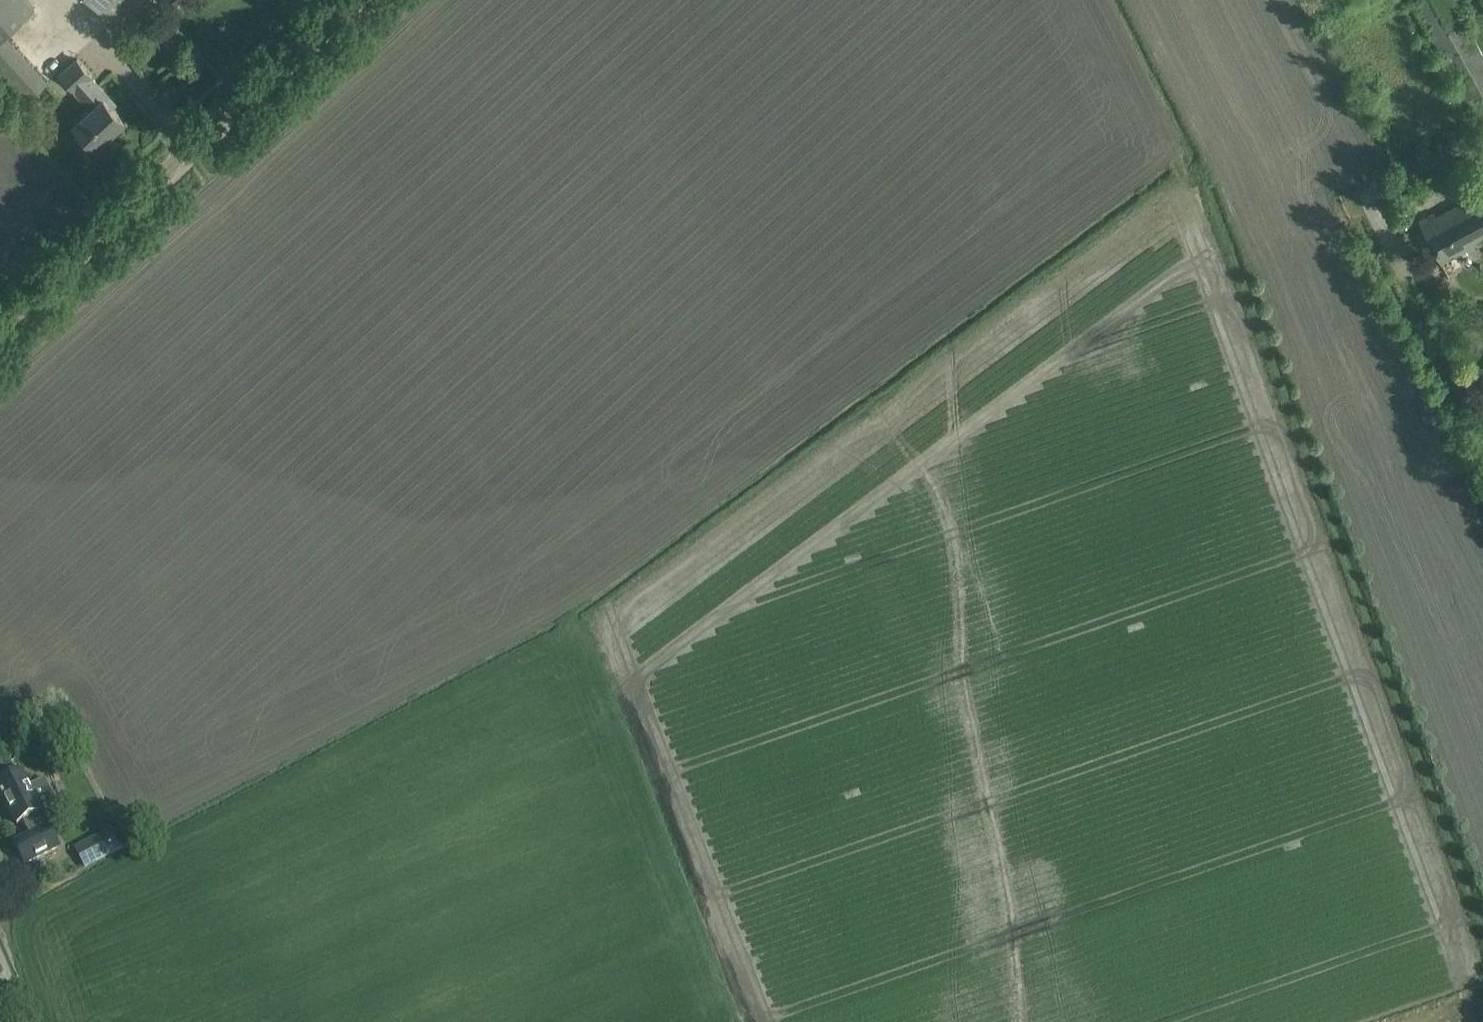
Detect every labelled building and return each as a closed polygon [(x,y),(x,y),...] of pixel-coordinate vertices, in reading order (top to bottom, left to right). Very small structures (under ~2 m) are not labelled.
[(50,79),(5,30),(34,4),(31,0),(0,0),(0,67),(29,99),(50,79)] [(98,7),(112,22),(136,0),(92,0),(98,7)] [(1453,0),(1413,0),(1457,81),(1466,99),(1482,90),(1482,55),(1453,0)] [(58,72),(74,90),(92,108),(75,124),(95,146),(125,119),(105,98),(108,96),(74,58),(58,72)] [(1441,261),(1475,242),(1477,245),(1482,241),(1482,191),(1436,217),(1433,212),(1418,220),(1441,261)] [(29,836),(11,845),(19,861),(22,868),(56,852),(62,849),(50,825),(44,828),(37,814),(42,812),(41,810),(56,801),(45,780),(30,788),(22,772),(0,783),(0,789),(18,824),(22,821),(29,836)] [(107,832),(86,844),(96,863),(117,851),(107,832)]
